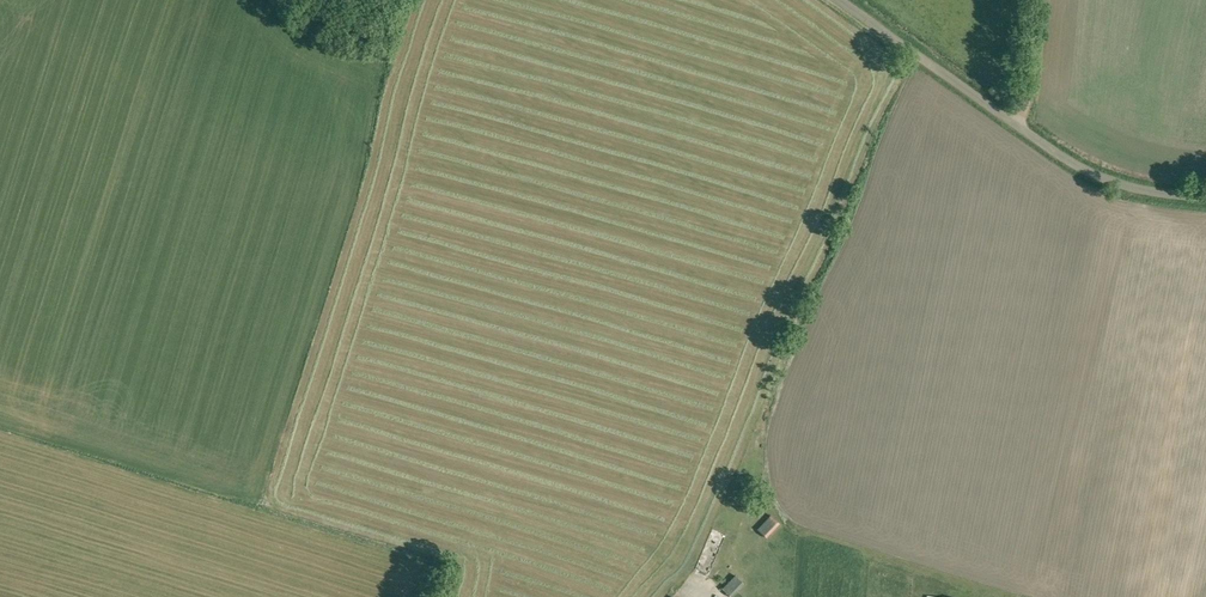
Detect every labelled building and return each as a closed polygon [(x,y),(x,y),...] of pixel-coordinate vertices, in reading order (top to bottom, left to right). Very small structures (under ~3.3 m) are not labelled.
[(768,538),(781,525),(771,515),(758,529),(768,538)] [(730,596),(744,583),(736,576),(723,589),(730,596)]
